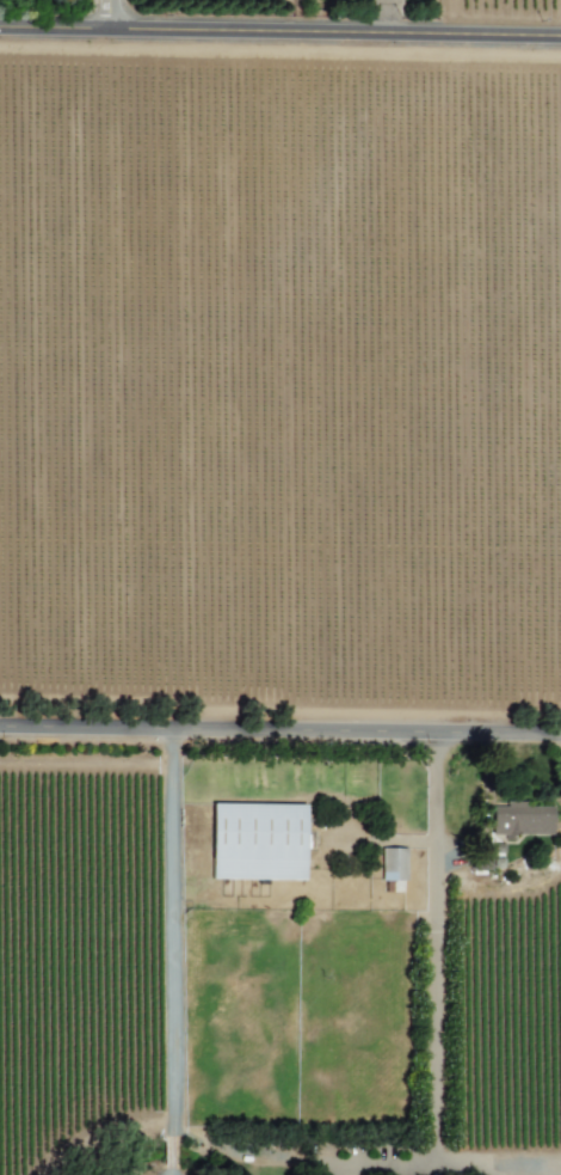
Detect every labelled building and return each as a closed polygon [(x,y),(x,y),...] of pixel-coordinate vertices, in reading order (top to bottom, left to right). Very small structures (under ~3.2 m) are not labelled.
[(551,835),(551,806),(525,806),(525,802),(487,802),(487,844),(472,844),(472,869),(502,869),(502,835),(551,835)] [(304,805),(210,803),(209,878),(303,880),(304,805)] [(404,848),(379,848),(379,880),(390,880),(390,892),(401,892),(400,881),(405,881),(404,848)]
